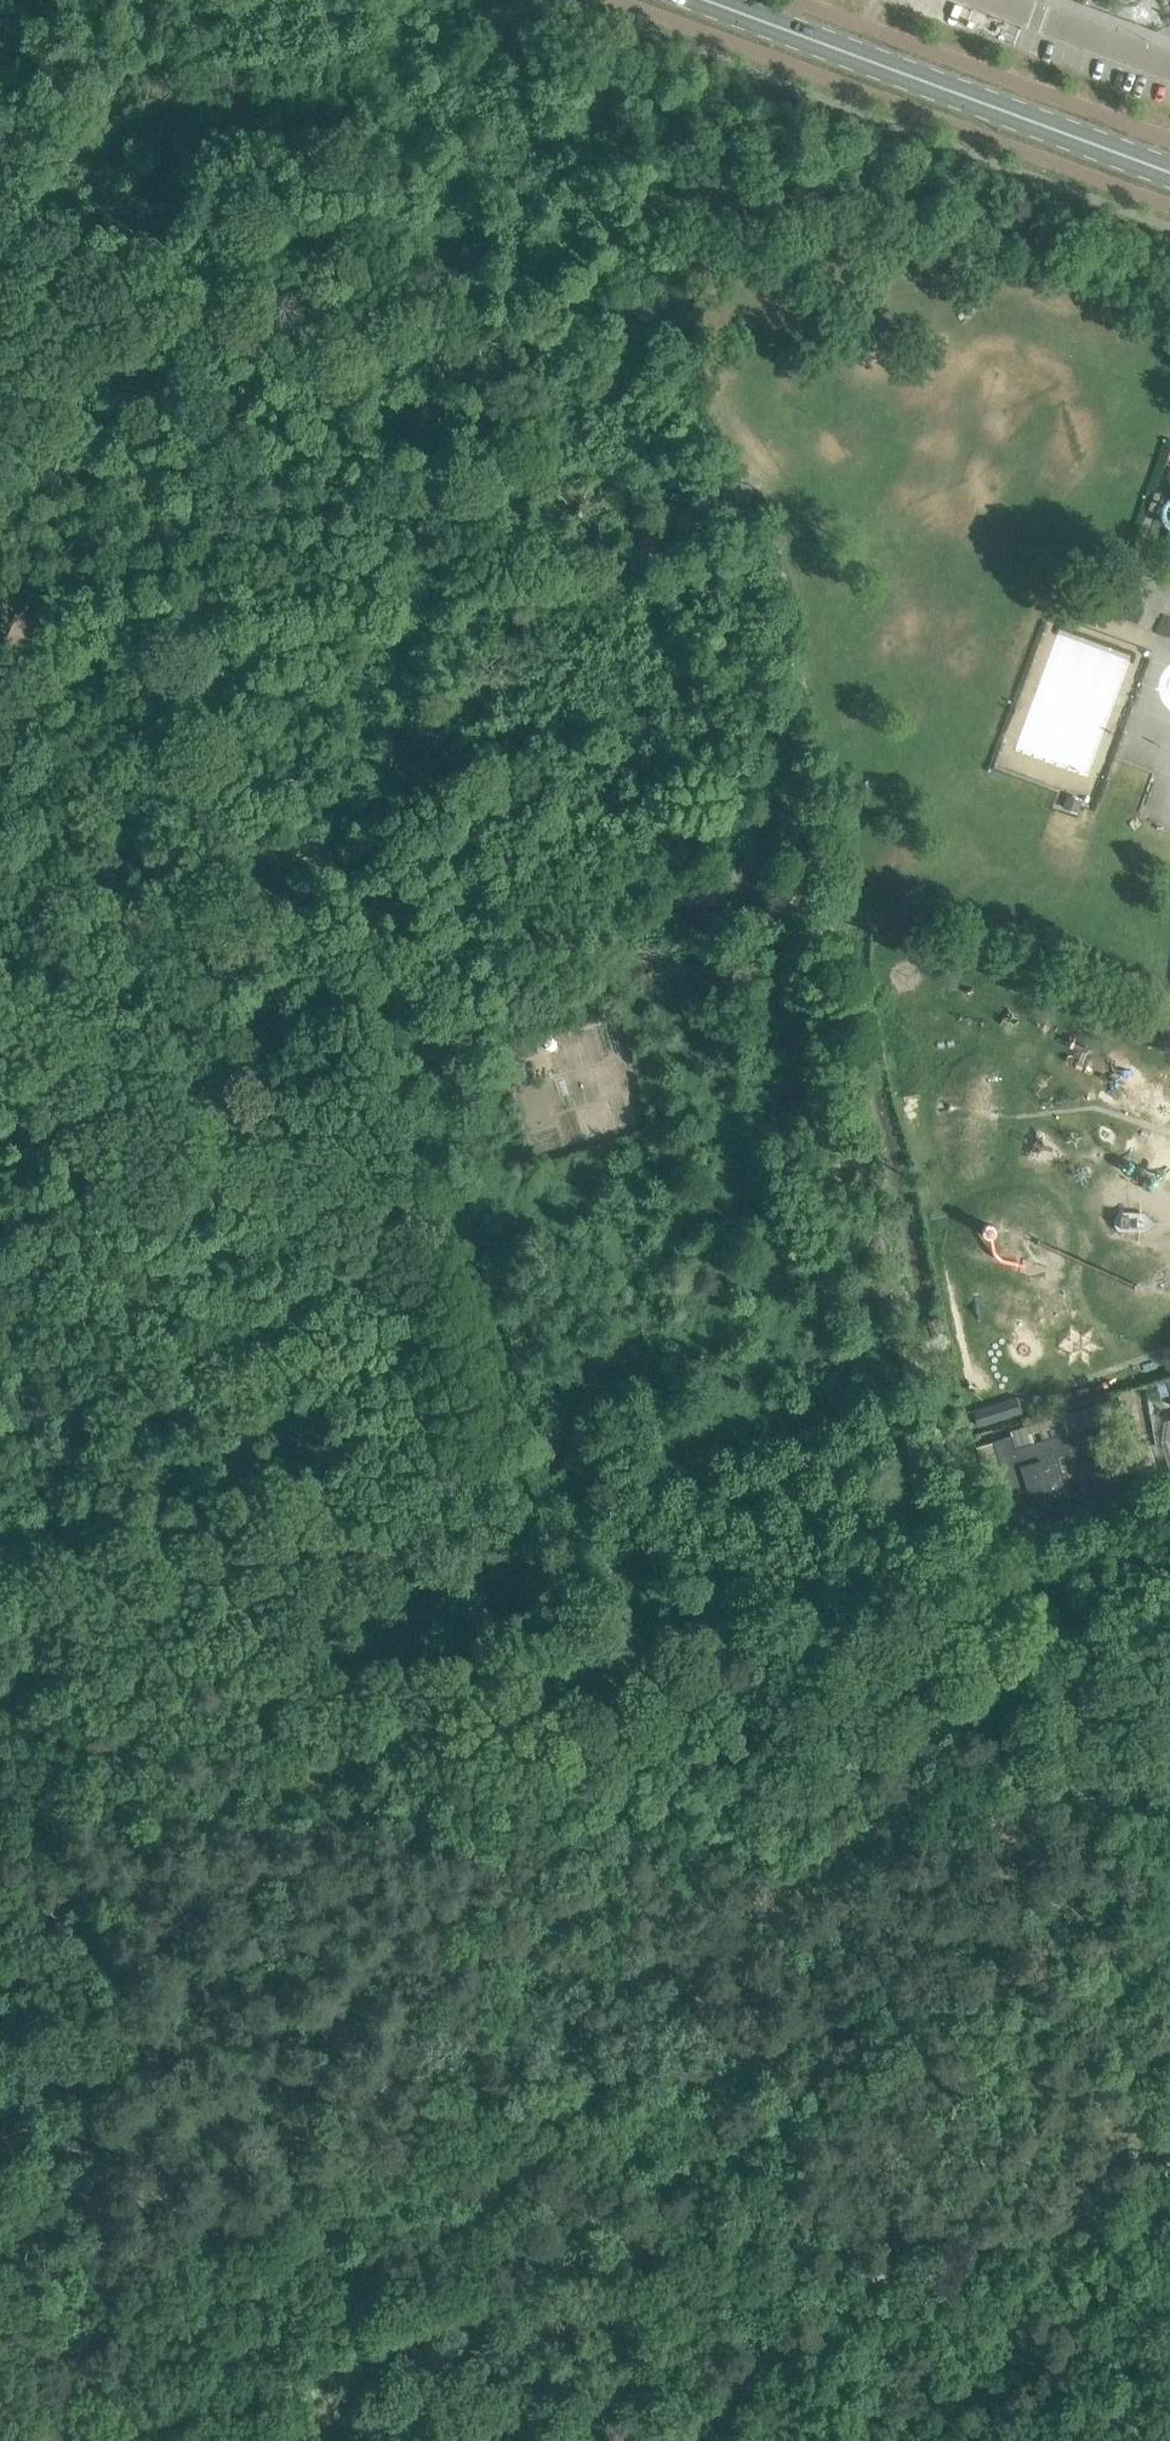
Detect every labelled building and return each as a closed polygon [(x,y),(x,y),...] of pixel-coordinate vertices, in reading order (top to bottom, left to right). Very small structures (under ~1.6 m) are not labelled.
[(1075,813),(1080,799),(1069,795),(1064,809),(1075,813)] [(510,1051),(513,1062),(534,1055),(530,1044),(510,1051)] [(1017,1395),(973,1409),(978,1425),(1021,1412),(1017,1395)] [(1098,1407),(979,1444),(1011,1546),(1085,1523),(1075,1491),(1069,1493),(1057,1455),(1108,1439),(1098,1407)]
